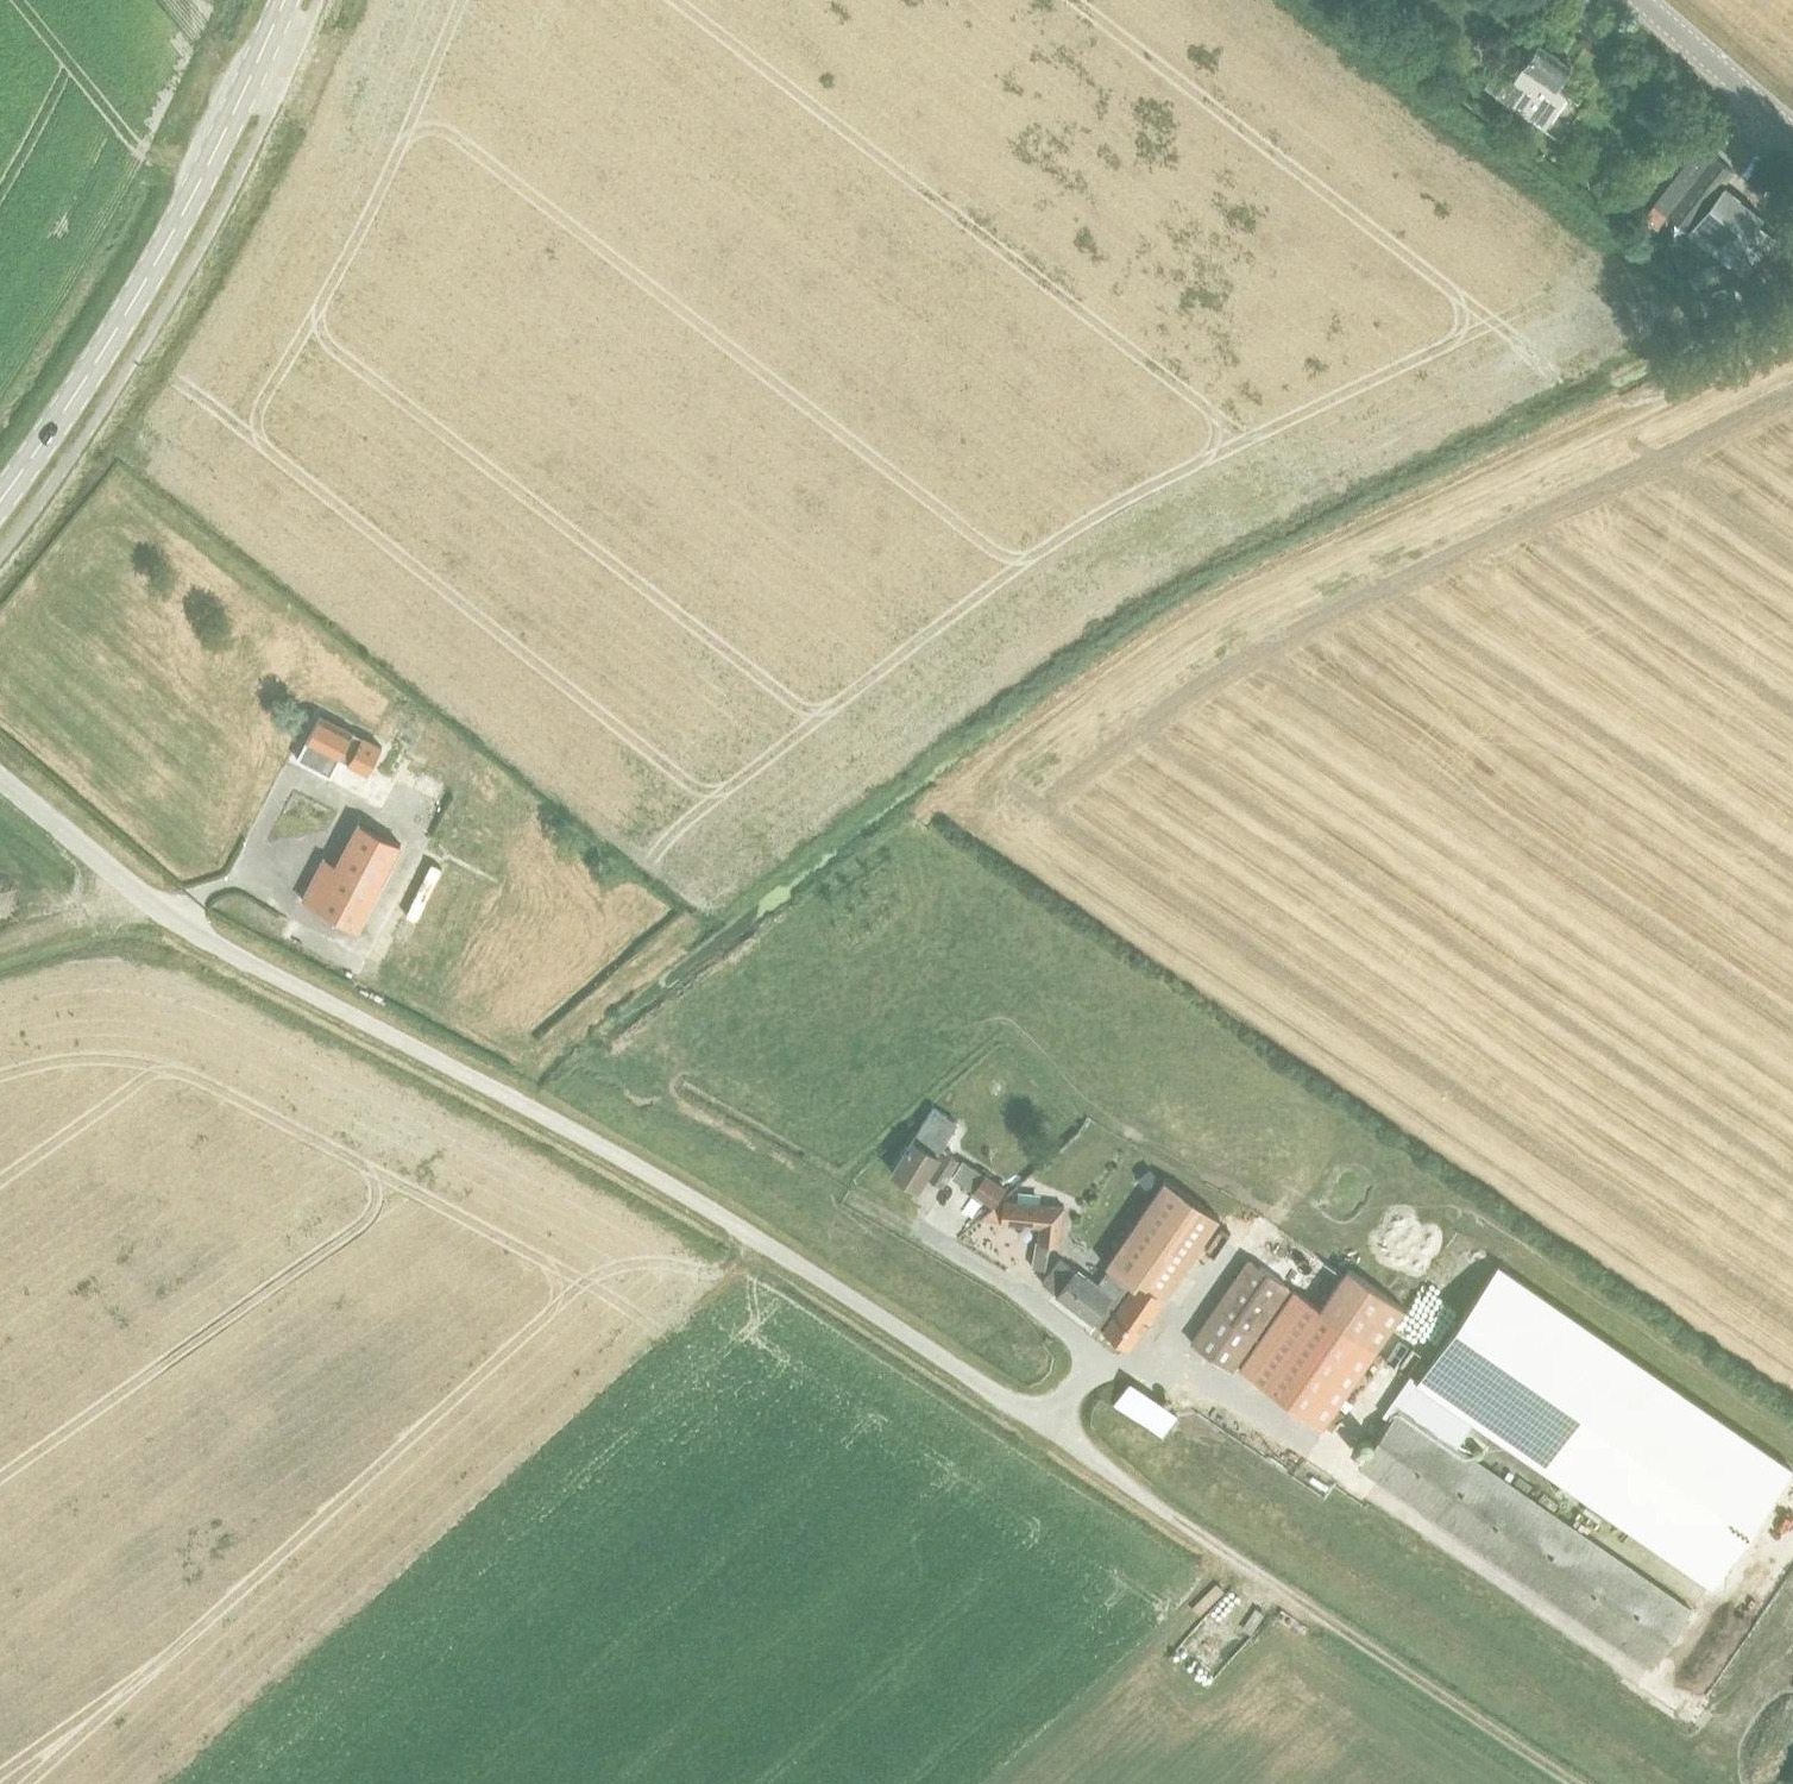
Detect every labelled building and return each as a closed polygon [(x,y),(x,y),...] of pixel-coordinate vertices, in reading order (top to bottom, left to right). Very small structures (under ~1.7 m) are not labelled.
[(1522,86),(1510,104),(1546,129),(1570,95),(1556,86),(1571,65),(1539,42),(1512,80),(1522,86)] [(1679,174),(1656,205),(1744,273),(1774,235),(1756,221),(1761,214),(1722,183),(1733,170),(1699,144),(1677,173),(1679,174)] [(322,713),(300,756),(331,773),(369,793),(378,776),(368,770),(381,744),(322,713)] [(395,840),(355,820),(334,862),(323,857),(303,896),(354,923),(395,840)] [(405,841),(369,923),(412,942),(448,860),(405,841)] [(958,1122),(944,1114),(933,1107),(895,1173),(919,1187),(927,1173),(944,1183),(958,1158),(948,1152),(954,1142),(948,1138),(958,1122)] [(1148,1164),(1135,1172),(1146,1186),(1159,1178),(1148,1164)] [(983,1175),(972,1189),(972,1190),(993,1205),(1006,1187),(985,1172),(983,1175)] [(1219,1216),(1165,1178),(1164,1180),(1106,1262),(1110,1265),(1135,1282),(1103,1328),(1128,1345),(1219,1216)] [(1000,1224),(1039,1227),(1037,1242),(1034,1241),(1030,1266),(1044,1268),(1048,1242),(1058,1243),(1063,1206),(1003,1202),(1002,1203),(1000,1203),(981,1221),(1000,1223),(1000,1224)] [(1249,1255),(1192,1340),(1230,1366),(1288,1282),(1249,1255)] [(1055,1294),(1093,1320),(1103,1328),(1135,1282),(1110,1265),(1098,1282),(1085,1273),(1085,1274),(1059,1257),(1040,1281),(1056,1292),(1055,1294)] [(1449,1333),(1418,1379),(1474,1420),(1712,1584),(1791,1469),(1496,1265),(1449,1333)] [(1294,1288),(1240,1366),(1323,1423),(1377,1344),(1378,1345),(1404,1307),(1347,1268),(1321,1306),(1294,1288)] [(1390,1419),(1358,1465),(1652,1668),(1692,1610),(1456,1447),(1474,1420),(1418,1379),(1410,1373),(1382,1414),(1390,1419)] [(1162,1437),(1178,1413),(1129,1381),(1113,1405),(1162,1437)] [(1638,1564),(1697,1601),(1707,1586),(1648,1548),(1638,1564)]
